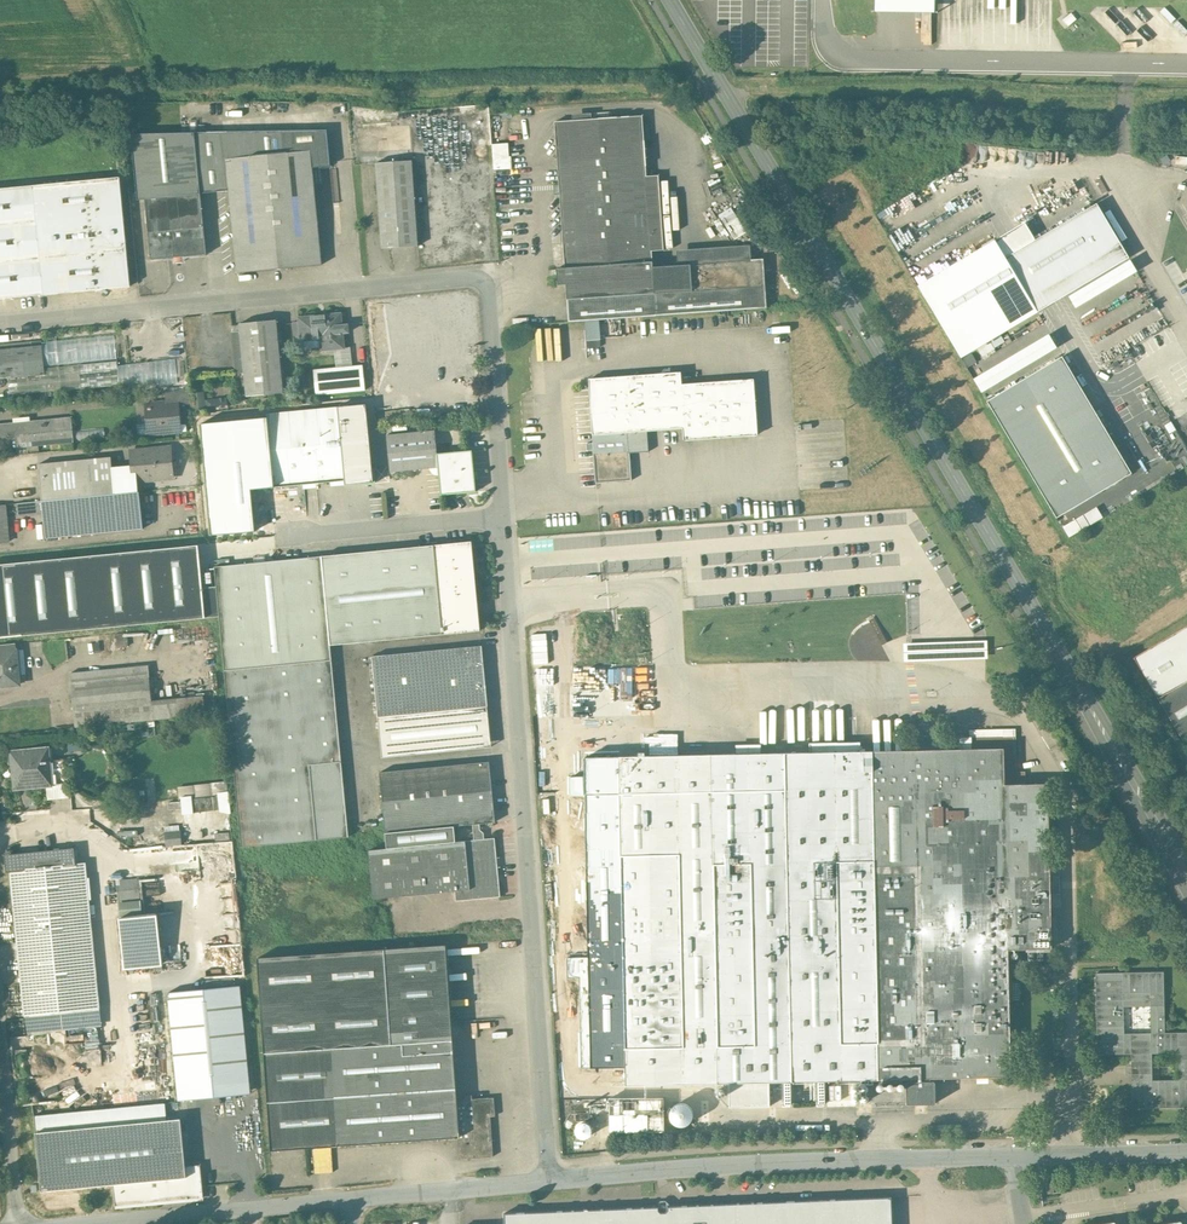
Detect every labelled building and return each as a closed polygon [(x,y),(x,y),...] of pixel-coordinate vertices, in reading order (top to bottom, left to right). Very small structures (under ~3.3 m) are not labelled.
[(554,122),(564,268),(653,262),(652,251),(664,250),(658,176),(647,176),(643,115),(554,122)] [(327,130),(209,133),(215,192),(230,190),(227,159),(311,151),(312,167),(330,166),(327,130)] [(209,133),(132,134),(138,200),(145,199),(200,194),(215,192),(209,133)] [(508,143),(492,144),(493,157),(509,156),(508,143)] [(311,151),(227,159),(230,190),(236,255),(237,273),(244,272),(322,265),(319,235),(312,167),(311,151)] [(412,161),(376,163),(379,212),(387,212),(389,248),(418,246),(412,161)] [(0,190),(0,225),(37,221),(44,293),(129,285),(119,178),(0,190)] [(200,194),(145,199),(151,260),(206,255),(200,194)] [(1008,232),(917,286),(960,358),(1051,304),(1129,258),(1097,203),(1035,240),(1025,222),(1008,232)] [(0,225),(0,298),(44,293),(37,221),(0,225)] [(763,259),(653,267),(655,293),(567,299),(569,322),(657,316),(767,308),(763,259)] [(564,268),(556,269),(558,285),(566,285),(567,299),(655,293),(653,267),(653,262),(564,268)] [(340,314),(299,318),(302,340),(324,338),(325,350),(344,348),(340,314)] [(276,320),(240,324),(241,332),(245,372),(247,396),(283,393),(276,320)] [(241,332),(232,333),(236,373),(245,372),(241,332)] [(1057,348),(1049,334),(973,378),(981,393),(1057,348)] [(981,352),(987,364),(1032,342),(1028,334),(996,350),(994,346),(981,352)] [(0,344),(0,379),(45,375),(42,340),(0,344)] [(1131,471),(1062,357),(987,402),(1057,517),(1131,471)] [(362,366),(314,370),(316,394),(365,390),(363,366),(362,366)] [(681,372),(589,379),(591,407),(593,443),(587,443),(587,450),(594,450),(596,483),(632,480),(630,453),(630,452),(632,452),(632,449),(629,449),(628,433),(629,433),(629,432),(648,431),(683,428),(684,440),(746,436),(742,381),(705,383),(681,385),(681,372)] [(754,380),(742,381),(746,436),(758,435),(754,380)] [(190,390),(166,392),(167,402),(179,400),(179,404),(191,403),(190,390)] [(167,402),(145,404),(148,435),(182,432),(179,404),(179,400),(167,402)] [(366,404),(337,407),(344,480),(345,485),(364,483),(364,485),(365,485),(365,484),(375,483),(374,469),(375,469),(375,468),(372,468),(366,404)] [(337,407),(267,414),(274,487),(344,480),(337,407)] [(0,424),(0,449),(74,442),(72,417),(0,424)] [(435,430),(386,435),(390,472),(438,467),(439,467),(437,454),(435,430)] [(648,431),(629,432),(629,433),(628,433),(629,449),(632,449),(632,452),(630,452),(630,453),(649,452),(648,431)] [(168,448),(134,451),(136,468),(137,481),(171,478),(168,448)] [(472,450),(437,454),(439,467),(438,467),(441,495),(476,491),(472,450)] [(112,457),(39,464),(43,501),(115,494),(113,470),(112,457)] [(136,468),(113,470),(115,494),(138,492),(137,481),(136,468)] [(115,494),(43,501),(43,508),(46,538),(143,529),(139,492),(138,492),(115,494)] [(43,501),(17,504),(19,514),(40,512),(40,509),(43,508),(43,501)] [(0,505),(0,543),(8,542),(5,505),(0,505)] [(1063,525),(1068,535),(1102,516),(1096,506),(1063,525)] [(472,542),(434,545),(443,634),(480,630),(472,542)] [(0,564),(0,638),(8,637),(8,638),(9,638),(8,637),(23,636),(23,637),(24,636),(24,635),(220,617),(217,587),(202,588),(198,545),(0,564)] [(434,545),(322,556),(330,645),(443,634),(434,545)] [(322,556),(215,567),(217,587),(220,617),(242,847),(349,837),(330,645),(322,556)] [(1134,657),(1158,698),(1186,681),(1186,625),(1134,657)] [(127,633),(114,634),(116,647),(128,646),(127,633)] [(902,641),(903,660),(987,656),(986,638),(902,641)] [(15,643),(1,645),(1,652),(16,651),(15,643)] [(482,646),(372,656),(378,717),(488,707),(482,646)] [(0,653),(0,687),(19,685),(19,675),(16,651),(1,652),(0,653)] [(23,651),(16,651),(19,675),(25,674),(23,651)] [(70,673),(75,727),(205,714),(203,697),(152,702),(148,666),(70,673)] [(1158,698),(1183,740),(1186,738),(1186,681),(1158,698)] [(488,707),(378,717),(382,757),(491,746),(488,707)] [(1016,736),(969,737),(970,749),(1004,749),(1016,748),(1016,736)] [(860,742),(835,743),(809,744),(809,753),(860,751),(860,742)] [(49,748),(11,751),(15,790),(65,785),(62,761),(63,761),(63,760),(50,761),(49,748)] [(1016,748),(1004,749),(1004,785),(1025,784),(1025,772),(1016,772),(1016,748)] [(970,749),(871,751),(878,1079),(911,1079),(911,1081),(908,1081),(907,1082),(906,1083),(907,1102),(907,1103),(907,1104),(908,1104),(909,1104),(934,1104),(935,1103),(936,1103),(936,1102),(936,1082),(935,1082),(935,1081),(934,1081),(933,1081),(931,1081),(931,1078),(1011,1076),(1008,950),(1052,949),(1048,784),(1025,784),(1004,785),(1004,749),(970,749)] [(809,753),(785,753),(792,1082),(878,1079),(871,751),(860,751),(809,753)] [(785,753),(618,757),(625,1085),(792,1082),(785,753)] [(489,762),(380,772),(386,833),(454,826),(473,824),(480,824),(495,822),(489,762)] [(179,813),(229,810),(227,780),(177,784),(179,813)] [(484,833),(480,830),(480,824),(473,824),(475,840),(484,839),(484,833)] [(454,826),(386,833),(387,848),(456,842),(454,826)] [(181,831),(165,833),(167,846),(182,844),(181,831)] [(475,840),(456,842),(387,848),(369,850),(374,899),(455,891),(456,901),(500,896),(500,893),(495,838),(484,839),(475,840)] [(39,853),(41,867),(72,864),(75,864),(73,850),(62,851),(60,848),(55,849),(54,851),(39,853)] [(41,867),(39,853),(7,856),(8,871),(11,870),(41,867)] [(41,867),(11,870),(27,1034),(102,1026),(86,863),(75,864),(72,864),(41,867)] [(139,878),(116,880),(121,918),(143,916),(139,878)] [(157,914),(143,916),(121,918),(119,918),(124,970),(163,966),(157,914)] [(446,945),(258,958),(271,1150),(337,1146),(330,1048),(452,1040),(453,1040),(446,945)] [(1164,1033),(1163,972),(1096,973),(1097,1054),(1131,1054),(1132,1108),(1186,1107),(1186,1032),(1164,1033)] [(240,985),(168,992),(177,1089),(250,1082),(248,1067),(240,985)] [(452,1040),(330,1048),(337,1146),(458,1137),(459,1137),(457,1100),(452,1040)] [(250,1082),(177,1089),(178,1101),(251,1094),(250,1082)] [(494,1097),(472,1099),(472,1095),(465,1095),(465,1099),(457,1100),(459,1137),(458,1137),(460,1159),(493,1156),(491,1117),(495,1116),(494,1097)] [(664,1098),(610,1098),(610,1132),(664,1132),(664,1098)] [(686,1126),(691,1108),(673,1103),(668,1122),(686,1126)] [(181,1118),(36,1132),(42,1191),(113,1184),(186,1177),(185,1166),(181,1118)] [(186,1177),(113,1184),(115,1205),(203,1197),(200,1164),(185,1166),(186,1177)] [(526,1212),(526,1211),(517,1211),(517,1212),(505,1213),(505,1223),(893,1223),(892,1196),(836,1199),(836,1198),(831,1198),(831,1199),(795,1200),(787,1200),(787,1201),(763,1202),(763,1201),(758,1201),(758,1202),(755,1202),(755,1201),(752,1201),(752,1202),(740,1203),(740,1202),(737,1202),(738,1203),(714,1204),(714,1203),(711,1203),(711,1204),(700,1204),(697,1204),(688,1205),(688,1204),(682,1204),(682,1205),(644,1207),(644,1206),(642,1206),(642,1207),(633,1207),(627,1207),(604,1208),(601,1208),(575,1210),(575,1209),(572,1209),(572,1210),(563,1210),(563,1209),(558,1210),(526,1212)]
